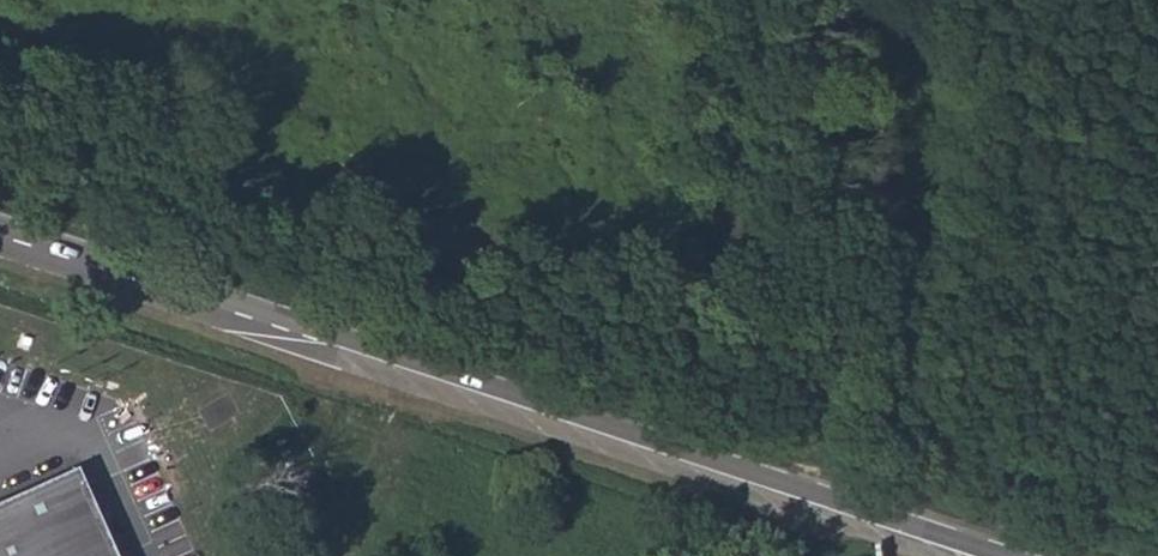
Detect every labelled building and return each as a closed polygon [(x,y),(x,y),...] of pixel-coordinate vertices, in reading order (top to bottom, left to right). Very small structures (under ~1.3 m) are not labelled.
[(71,477),(0,508),(0,555),(107,555),(71,477)]
